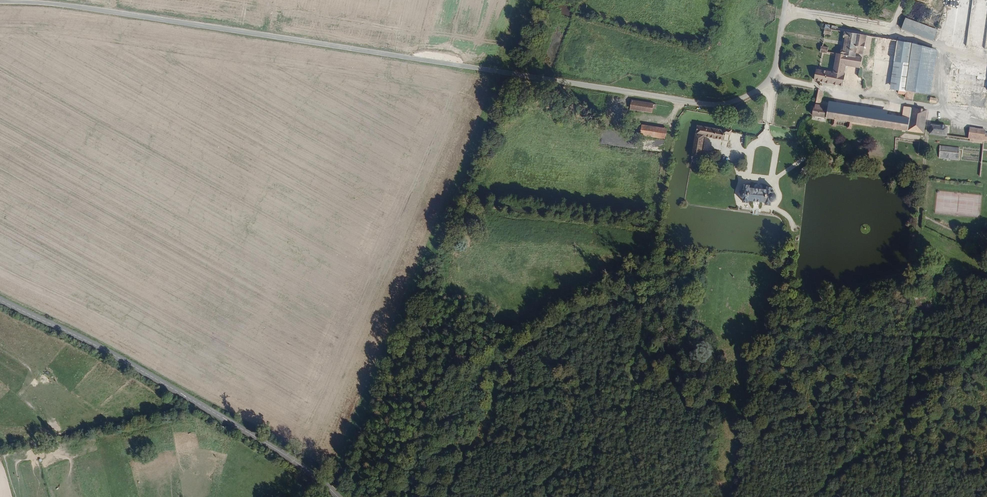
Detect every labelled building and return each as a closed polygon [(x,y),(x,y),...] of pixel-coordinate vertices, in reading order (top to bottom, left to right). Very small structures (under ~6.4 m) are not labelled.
[(967,46),(986,48),(986,37),(986,0),(973,0),(972,5),(967,46)] [(905,28),(935,39),(939,29),(909,17),(905,28)] [(835,26),(830,25),(829,37),(838,38),(839,30),(835,30),(835,26)] [(823,76),(823,80),(846,84),(847,77),(843,76),(843,72),(847,72),(848,64),(861,66),(860,70),(863,71),(865,60),(858,59),(858,55),(862,55),(863,52),(867,52),(870,34),(847,31),(846,41),(848,41),(847,50),(844,49),(843,55),(835,54),(836,48),(826,46),(824,57),(840,60),(837,74),(822,71),(822,76),(823,76)] [(908,88),(915,42),(877,36),(874,56),(873,56),(871,68),(879,68),(880,57),(903,60),(899,88),(903,88),(903,92),(910,92),(910,95),(919,96),(920,89),(908,88)] [(935,47),(915,42),(908,88),(920,89),(933,90),(935,47)] [(965,62),(962,86),(986,89),(986,64),(965,62)] [(656,107),(656,104),(635,100),(634,110),(653,113),(654,107),(656,107)] [(842,117),(928,130),(930,108),(909,106),(908,115),(818,103),(816,114),(829,116),(842,117)] [(935,131),(966,135),(966,129),(954,127),(954,124),(937,122),(935,131)] [(637,126),(628,125),(627,125),(626,131),(636,133),(637,126)] [(642,125),(641,135),(654,136),(656,137),(666,138),(667,129),(642,125)] [(701,126),(697,153),(701,153),(701,150),(703,151),(705,136),(727,138),(728,133),(733,133),(734,131),(735,126),(730,126),(726,129),(701,126)] [(986,138),(986,127),(977,126),(977,136),(986,138)] [(961,155),(963,142),(944,140),(942,152),(961,155)] [(823,185),(826,176),(819,175),(818,185),(823,185)] [(762,189),(755,189),(751,188),(751,185),(746,185),(745,190),(742,190),(741,195),(744,198),(744,203),(749,203),(750,200),(765,202),(765,204),(771,205),(772,200),(775,197),(773,192),(773,188),(767,187),(767,190),(762,189)]
